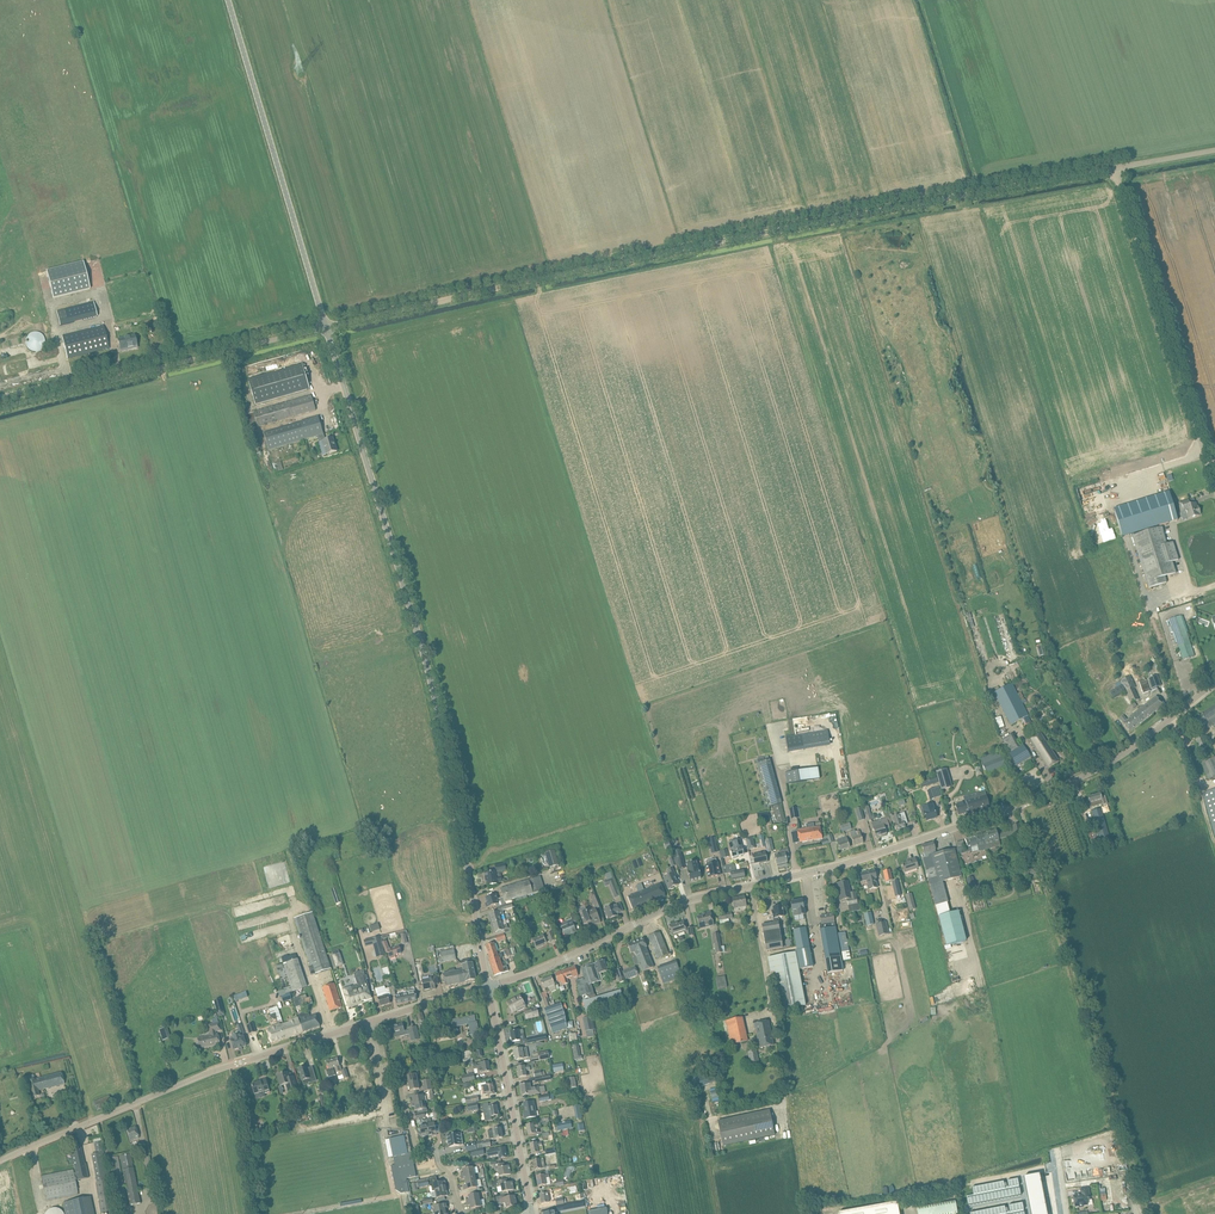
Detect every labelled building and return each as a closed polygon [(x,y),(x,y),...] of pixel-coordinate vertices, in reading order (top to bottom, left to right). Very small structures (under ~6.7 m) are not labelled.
[(83,262),(46,271),(53,298),(90,289),(83,262)] [(94,303),(57,312),(60,326),(97,316),(94,303)] [(104,326),(62,336),(68,358),(109,348),(104,326)] [(43,336),(42,335),(41,334),(39,333),(38,332),(36,332),(34,332),(32,332),(31,333),(29,334),(28,335),(27,336),(26,338),(26,339),(26,341),(26,343),(26,344),(27,346),(27,347),(29,349),(30,350),(31,351),(33,351),(34,351),(36,351),(38,351),(39,351),(41,350),(42,349),(43,348),(44,346),(45,345),(45,343),(45,342),(45,340),(45,339),(44,337),(43,336)] [(134,336),(118,339),(120,350),(129,348),(130,350),(137,348),(134,336)] [(248,380),(255,405),(309,389),(302,364),(248,380)] [(258,427),(316,410),(311,395),(253,412),(258,427)] [(318,436),(323,434),(317,417),(300,422),(300,423),(264,433),(269,450),(318,436)] [(333,438),(325,440),(324,434),(323,434),(318,436),(320,442),(318,443),(322,455),(327,454),(337,451),(336,446),(335,446),(333,438)] [(1169,492),(1113,509),(1117,521),(1122,538),(1177,520),(1169,492)] [(1188,501),(1179,503),(1182,511),(1180,512),(1183,521),(1188,519),(1199,515),(1199,514),(1200,514),(1199,510),(1198,507),(1197,507),(1195,503),(1189,505),(1188,501)] [(1161,527),(1132,536),(1148,589),(1153,602),(1171,597),(1164,577),(1176,573),(1172,562),(1178,560),(1173,542),(1167,544),(1161,527)] [(1102,542),(1099,530),(1091,532),(1093,544),(1102,542)] [(1181,616),(1169,620),(1173,633),(1172,633),(1175,643),(1177,643),(1183,661),(1194,657),(1181,616)] [(1115,637),(1107,643),(1109,647),(1117,642),(1115,637)] [(1157,675),(1147,679),(1151,689),(1161,686),(1157,675)] [(1147,679),(1138,682),(1142,692),(1151,689),(1147,679)] [(1013,684),(995,692),(1011,724),(1029,716),(1013,684)] [(1111,692),(1114,699),(1115,698),(1118,696),(1126,691),(1122,686),(1118,688),(1111,692)] [(1123,716),(1119,719),(1123,723),(1129,732),(1163,705),(1156,696),(1129,717),(1130,718),(1127,720),(1123,716)] [(1193,720),(1199,730),(1207,725),(1209,728),(1212,725),(1213,726),(1214,725),(1214,706),(1193,720)] [(1045,707),(1023,721),(1027,727),(1049,714),(1045,707)] [(813,722),(807,723),(807,726),(822,725),(822,717),(813,718),(813,722)] [(827,729),(809,732),(811,744),(830,741),(827,729)] [(1041,734),(1030,740),(1048,768),(1058,762),(1041,734)] [(1203,735),(1195,739),(1201,751),(1209,747),(1206,739),(1204,736),(1203,735)] [(1023,745),(1009,754),(1016,766),(1031,757),(1023,745)] [(1002,757),(983,765),(986,773),(1005,765),(1002,757)] [(1208,780),(1214,777),(1214,758),(1202,763),(1208,780)] [(765,761),(758,763),(759,768),(762,778),(770,806),(774,805),(780,803),(781,803),(774,775),(771,765),(769,760),(766,761),(765,761)] [(806,770),(785,773),(787,783),(813,780),(819,779),(818,768),(806,770)] [(946,768),(936,772),(937,775),(941,790),(952,787),(946,768)] [(929,780),(924,782),(926,786),(930,785),(937,782),(935,776),(928,778),(929,780)] [(1203,794),(1214,834),(1214,790),(1203,794)] [(965,803),(955,805),(958,815),(969,812),(969,813),(989,808),(986,797),(978,799),(977,793),(963,797),(965,803)] [(1100,794),(1088,797),(1089,803),(1088,803),(1090,808),(1103,804),(1103,805),(1107,804),(1105,796),(1101,798),(1100,794)] [(774,805),(779,822),(785,820),(780,803),(774,805)] [(932,803),(920,807),(922,812),(923,817),(925,816),(927,821),(937,817),(932,804),(932,803)] [(868,807),(863,808),(865,812),(865,813),(867,821),(872,820),(868,807)] [(861,808),(856,810),(859,821),(864,819),(861,808)] [(1093,811),(1092,811),(1101,844),(1110,841),(1102,814),(1101,809),(1095,810),(1093,811)] [(757,813),(758,820),(771,818),(770,811),(757,813)] [(891,814),(889,815),(889,818),(891,821),(894,820),(895,824),(897,831),(906,828),(904,824),(908,823),(904,813),(893,816),(892,814),(891,814)] [(889,818),(872,823),(876,837),(886,834),(885,829),(890,828),(888,824),(891,823),(891,821),(889,818)] [(1019,824),(1012,826),(1014,832),(1016,838),(1022,836),(1019,824)] [(797,831),(791,832),(794,844),(800,843),(810,841),(822,839),(820,827),(808,829),(797,831)] [(996,829),(982,833),(986,850),(1000,846),(997,836),(996,829)] [(855,831),(850,833),(854,846),(863,843),(861,835),(859,831),(856,832),(855,831)] [(976,836),(965,839),(967,845),(968,849),(977,846),(979,852),(986,850),(982,833),(975,835),(976,836)] [(826,836),(824,836),(826,840),(827,840),(828,839),(829,843),(834,842),(831,834),(826,836)] [(748,845),(754,843),(753,837),(746,838),(748,845)] [(714,838),(709,839),(710,844),(711,848),(711,849),(712,853),(718,852),(714,838)] [(846,838),(837,841),(840,851),(849,848),(846,838)] [(731,851),(732,857),(744,854),(743,848),(742,848),(740,839),(729,842),(731,851)] [(964,840),(957,841),(959,853),(966,852),(964,840)] [(933,843),(922,846),(926,858),(924,859),(925,864),(932,862),(930,855),(936,853),(933,843)] [(777,865),(778,866),(784,865),(784,863),(787,863),(785,855),(789,854),(788,849),(779,851),(780,855),(775,857),(777,865)] [(932,862),(925,864),(927,872),(930,885),(943,881),(944,881),(962,876),(954,849),(936,853),(930,855),(932,862)] [(674,851),(675,858),(677,858),(682,856),(680,850),(674,851)] [(545,854),(550,867),(559,865),(555,851),(545,854)] [(765,852),(752,855),(754,864),(762,862),(762,863),(767,862),(765,852)] [(685,868),(682,856),(677,858),(680,869),(685,868)] [(707,866),(706,866),(708,878),(713,877),(715,876),(720,875),(719,871),(718,868),(719,868),(718,863),(717,864),(716,859),(713,860),(709,861),(710,865),(707,866)] [(903,866),(902,866),(902,868),(903,868),(905,873),(918,868),(915,859),(910,860),(906,861),(907,863),(902,865),(903,866)] [(688,871),(690,881),(701,878),(698,868),(696,861),(686,864),(688,871)] [(722,867),(724,874),(731,873),(732,880),(745,878),(743,870),(736,872),(734,864),(722,867)] [(884,872),(882,872),(885,881),(886,884),(892,882),(897,881),(896,878),(894,869),(893,869),(892,867),(883,869),(884,872)] [(669,889),(670,888),(671,889),(673,888),(673,887),(679,885),(672,868),(668,870),(670,875),(664,878),(669,889)] [(875,871),(861,874),(863,881),(867,880),(869,890),(877,888),(875,878),(876,878),(875,871)] [(488,885),(497,884),(497,882),(502,881),(501,877),(496,878),(495,872),(485,873),(485,878),(487,878),(488,885)] [(505,903),(545,890),(540,876),(500,889),(503,898),(505,903)] [(972,877),(966,879),(972,897),(982,894),(980,888),(976,889),(972,877)] [(608,880),(612,892),(615,898),(619,896),(612,879),(608,880)] [(897,881),(892,882),(896,897),(901,896),(897,881)] [(943,881),(930,885),(934,899),(946,895),(943,881)] [(848,882),(837,884),(841,901),(847,899),(849,906),(857,904),(855,892),(850,893),(848,882)] [(639,893),(628,897),(633,910),(665,897),(660,884),(644,890),(639,893)] [(911,894),(906,895),(910,910),(915,909),(911,894)] [(497,907),(497,908),(506,905),(505,905),(505,903),(503,898),(497,899),(496,895),(485,898),(487,904),(485,904),(486,908),(496,905),(497,907)] [(549,906),(555,904),(553,898),(551,899),(549,895),(546,896),(548,900),(547,900),(549,906)] [(744,897),(732,899),(734,909),(746,907),(744,897)] [(803,900),(791,902),(793,916),(802,915),(803,915),(805,914),(804,909),(803,900)] [(498,912),(490,914),(491,919),(490,920),(491,924),(505,919),(503,911),(513,908),(512,904),(506,905),(497,908),(498,912)] [(605,909),(609,919),(617,916),(616,914),(622,911),(620,904),(614,907),(613,906),(605,909)] [(766,951),(781,948),(782,948),(778,920),(779,920),(779,918),(784,917),(782,906),(773,908),(774,912),(772,912),(774,923),(762,925),(766,951)] [(601,922),(596,909),(587,912),(586,910),(580,912),(584,924),(587,923),(589,927),(591,926),(590,925),(595,924),(595,925),(601,922)] [(867,925),(874,924),(871,911),(864,913),(867,925)] [(706,915),(697,917),(700,927),(708,925),(708,927),(714,925),(711,912),(706,913),(706,915)] [(950,914),(939,917),(946,946),(966,941),(958,912),(950,914)] [(311,975),(330,969),(312,913),(295,918),(310,966),(308,966),(311,975)] [(567,922),(559,925),(561,928),(562,928),(565,936),(570,934),(570,933),(576,931),(573,925),(577,923),(575,919),(573,914),(570,916),(572,920),(567,922)] [(833,914),(820,916),(821,924),(834,921),(833,914)] [(495,932),(503,930),(508,929),(505,919),(491,924),(492,928),(493,928),(494,928),(495,932)] [(821,924),(819,924),(825,959),(826,964),(828,973),(843,970),(841,957),(834,921),(821,924)] [(673,936),(687,931),(684,922),(676,924),(675,923),(669,925),(673,936)] [(886,922),(876,924),(879,936),(888,934),(886,922)] [(371,932),(380,930),(378,923),(370,925),(371,932)] [(806,928),(794,930),(798,950),(809,948),(808,943),(806,928)] [(651,932),(650,932),(655,943),(661,940),(663,945),(667,943),(663,931),(660,932),(658,929),(655,930),(655,929),(650,931),(651,932)] [(504,934),(496,937),(497,942),(505,939),(505,937),(515,934),(514,931),(504,934)] [(543,936),(533,940),(536,948),(541,946),(541,945),(546,943),(545,941),(549,939),(550,941),(554,940),(552,932),(547,934),(548,936),(544,937),(543,936)] [(845,933),(838,934),(844,961),(851,959),(845,933)] [(715,944),(717,954),(722,953),(721,947),(718,934),(713,935),(714,944),(715,944)] [(364,940),(365,945),(376,942),(377,948),(375,948),(377,958),(384,956),(380,937),(364,940)] [(643,938),(634,942),(637,950),(642,948),(647,961),(651,960),(646,948),(647,947),(643,938)] [(386,942),(384,943),(383,944),(385,948),(387,954),(388,953),(391,959),(396,957),(395,955),(402,953),(399,946),(389,950),(386,942)] [(635,952),(642,972),(654,967),(651,960),(647,961),(642,948),(637,950),(634,942),(628,945),(631,953),(635,952)] [(488,955),(497,952),(494,943),(485,946),(488,955)] [(796,950),(795,950),(796,952),(799,969),(813,967),(809,948),(798,950),(796,950)] [(442,962),(456,959),(454,950),(440,952),(442,962)] [(495,976),(509,971),(507,965),(503,967),(500,958),(499,958),(497,952),(488,955),(490,959),(489,960),(495,976)] [(792,953),(768,958),(771,971),(771,972),(775,972),(782,1010),(805,1006),(798,969),(799,969),(796,952),(792,953)] [(461,961),(463,969),(443,974),(445,986),(476,980),(473,963),(472,963),(471,959),(461,961)] [(604,961),(594,964),(597,975),(598,974),(600,981),(603,980),(601,973),(608,971),(604,961)] [(676,961),(658,968),(663,984),(682,977),(676,961)] [(597,975),(594,964),(582,968),(585,978),(576,981),(583,1003),(587,1014),(587,1013),(596,1011),(596,1012),(596,1011),(605,1008),(605,1009),(605,1008),(613,1005),(614,1006),(614,1005),(622,1003),(623,1004),(624,1003),(621,991),(614,993),(615,993),(610,994),(601,997),(601,996),(601,997),(595,999),(591,984),(600,981),(598,974),(597,975)] [(388,967),(383,969),(384,973),(385,972),(386,976),(391,975),(388,967)] [(578,976),(575,967),(565,970),(567,979),(578,976)] [(635,967),(623,972),(626,980),(638,975),(635,967)] [(620,983),(625,981),(621,968),(616,970),(620,983)] [(567,979),(565,970),(555,973),(557,979),(558,982),(562,981),(563,985),(569,983),(567,979)] [(362,1003),(361,1001),(371,998),(370,995),(371,995),(368,987),(366,979),(368,979),(367,975),(365,976),(363,972),(355,974),(359,985),(357,986),(358,990),(352,992),(351,987),(343,990),(345,995),(344,995),(348,1007),(362,1003)] [(422,981),(424,990),(432,989),(432,990),(436,989),(435,985),(438,984),(437,976),(432,977),(432,979),(422,981)] [(550,1006),(548,998),(547,993),(556,989),(551,977),(541,981),(544,989),(546,992),(541,993),(546,1007),(550,1006)] [(323,988),(330,1012),(342,1008),(334,984),(323,988)] [(385,986),(375,989),(380,1006),(390,1003),(389,1000),(391,999),(390,995),(391,995),(389,988),(386,989),(385,986)] [(415,989),(408,990),(409,994),(395,997),(396,1004),(417,1000),(415,989)] [(237,1001),(248,997),(246,992),(234,996),(236,1002),(237,1002),(237,1001)] [(290,993),(285,994),(281,996),(283,1001),(291,999),(290,993)] [(293,999),(296,1007),(300,1006),(301,1007),(312,1003),(310,997),(307,998),(306,995),(293,999)] [(520,997),(508,1003),(513,1012),(517,1010),(518,1012),(525,1008),(520,997)] [(224,1014),(221,1002),(215,1003),(219,1016),(224,1014)] [(561,1004),(544,1009),(552,1034),(567,1029),(565,1016),(561,1004)] [(273,1007),(276,1014),(278,1021),(282,1020),(277,1006),(273,1007)] [(539,1017),(536,1009),(525,1012),(527,1020),(539,1017)] [(299,1020),(298,1019),(303,1032),(320,1027),(316,1015),(299,1020)] [(452,1027),(465,1024),(468,1024),(471,1036),(479,1034),(477,1022),(476,1022),(475,1015),(465,1017),(465,1018),(454,1020),(454,1019),(451,1020),(452,1027)] [(583,1018),(585,1032),(593,1030),(595,1030),(592,1016),(590,1017),(583,1018)] [(746,1037),(742,1017),(726,1021),(731,1045),(746,1042),(745,1037),(746,1037)] [(284,1039),(303,1032),(298,1019),(280,1026),(284,1039)] [(774,1045),(769,1021),(754,1024),(760,1048),(774,1045)] [(219,1023),(219,1022),(209,1025),(210,1032),(211,1032),(211,1036),(198,1039),(200,1048),(220,1044),(218,1034),(216,1035),(215,1031),(221,1030),(219,1023)] [(256,1032),(253,1024),(247,1026),(249,1034),(256,1032)] [(409,1030),(404,1031),(402,1024),(390,1027),(386,1028),(389,1039),(410,1034),(412,1041),(419,1039),(416,1027),(409,1029),(409,1030)] [(272,1043),(284,1039),(280,1026),(267,1030),(272,1043)] [(159,1029),(162,1039),(169,1037),(167,1027),(159,1029)] [(510,1032),(512,1042),(520,1040),(519,1035),(524,1034),(523,1030),(518,1031),(518,1030),(510,1032)] [(239,1031),(232,1033),(233,1037),(230,1038),(231,1040),(234,1050),(246,1046),(243,1036),(241,1037),(240,1034),(239,1031)] [(546,1035),(527,1039),(528,1043),(546,1040),(546,1035)] [(580,1052),(579,1045),(572,1046),(573,1053),(580,1052)] [(514,1050),(516,1060),(524,1058),(529,1057),(527,1048),(524,1048),(514,1050)] [(471,1050),(462,1052),(464,1062),(466,1061),(473,1060),(471,1050)] [(533,1057),(531,1058),(532,1062),(549,1059),(548,1052),(538,1053),(538,1054),(539,1056),(533,1057)] [(759,1063),(756,1052),(748,1054),(750,1065),(759,1063)] [(339,1066),(337,1059),(327,1062),(329,1069),(335,1067),(337,1072),(341,1071),(339,1066)] [(481,1063),(474,1065),(475,1069),(477,1069),(478,1074),(490,1071),(488,1062),(481,1063)] [(564,1071),(563,1064),(553,1064),(553,1072),(564,1071)] [(517,1068),(519,1077),(527,1076),(526,1071),(530,1070),(530,1065),(525,1066),(517,1068)] [(306,1067),(304,1068),(304,1067),(299,1068),(299,1069),(298,1069),(302,1082),(308,1080),(309,1083),(316,1081),(312,1069),(307,1070),(306,1067)] [(328,1077),(335,1075),(333,1068),(326,1070),(328,1077)] [(407,1084),(418,1082),(417,1074),(418,1074),(418,1070),(410,1072),(411,1075),(404,1077),(405,1081),(406,1081),(407,1084)] [(706,1071),(694,1076),(695,1078),(698,1087),(698,1088),(710,1083),(706,1071)] [(294,1076),(289,1078),(287,1072),(282,1074),(281,1073),(278,1074),(278,1075),(277,1075),(280,1086),(286,1084),(289,1093),(298,1090),(294,1076)] [(64,1084),(61,1073),(27,1081),(31,1098),(39,1096),(38,1091),(64,1084)] [(575,1077),(567,1079),(569,1088),(576,1086),(575,1077)] [(270,1092),(266,1079),(260,1080),(261,1082),(251,1085),(254,1095),(264,1092),(265,1094),(270,1092)] [(425,1091),(430,1090),(432,1090),(430,1079),(423,1081),(425,1091)] [(418,1082),(407,1084),(407,1086),(406,1087),(409,1086),(410,1091),(416,1089),(419,1089),(418,1082)] [(481,1086),(482,1090),(483,1095),(494,1093),(494,1092),(496,1092),(495,1088),(493,1088),(492,1083),(486,1084),(486,1085),(481,1086)] [(530,1083),(521,1085),(521,1087),(521,1090),(522,1095),(528,1094),(529,1097),(541,1094),(540,1093),(539,1087),(539,1086),(531,1088),(530,1083)] [(97,1110),(112,1104),(109,1096),(93,1103),(97,1110)] [(410,1102),(411,1105),(424,1102),(423,1096),(422,1096),(417,1097),(413,1098),(413,1101),(410,1102)] [(424,1102),(411,1105),(411,1108),(414,1107),(415,1111),(417,1110),(418,1114),(421,1113),(425,1113),(426,1112),(427,1112),(427,1108),(426,1109),(424,1102)] [(524,1113),(525,1118),(536,1116),(535,1111),(534,1107),(536,1107),(535,1104),(534,1104),(533,1102),(524,1103),(526,1113),(524,1113)] [(469,1111),(478,1110),(477,1103),(467,1105),(469,1111)] [(497,1106),(489,1107),(484,1108),(485,1112),(483,1113),(485,1121),(492,1120),(491,1117),(499,1115),(497,1106)] [(717,1121),(722,1145),(774,1134),(769,1110),(717,1121)] [(549,1116),(537,1119),(538,1124),(533,1124),(526,1125),(528,1135),(535,1133),(534,1128),(541,1127),(540,1123),(542,1123),(543,1124),(550,1123),(549,1116)] [(426,1120),(427,1125),(429,1136),(432,1135),(432,1136),(437,1135),(434,1123),(431,1124),(430,1119),(426,1120)] [(570,1120),(556,1123),(558,1130),(572,1127),(570,1120)] [(427,1136),(429,1136),(427,1125),(420,1126),(421,1132),(420,1133),(420,1137),(426,1136),(427,1137),(427,1136)] [(135,1127),(127,1129),(130,1141),(139,1138),(135,1127)] [(503,1137),(501,1128),(493,1130),(493,1131),(488,1131),(490,1139),(495,1139),(503,1137)] [(461,1133),(447,1136),(448,1140),(447,1140),(448,1141),(448,1140),(448,1142),(448,1143),(449,1147),(463,1145),(461,1133)] [(393,1138),(390,1139),(393,1157),(395,1165),(395,1167),(391,1167),(396,1190),(401,1194),(405,1193),(409,1192),(407,1181),(407,1178),(416,1176),(415,1169),(408,1135),(393,1138)] [(477,1143),(478,1149),(483,1148),(483,1147),(491,1145),(490,1141),(477,1143)] [(101,1142),(94,1143),(96,1154),(103,1152),(101,1142)] [(537,1143),(530,1144),(532,1153),(539,1152),(543,1151),(542,1146),(541,1142),(537,1143)] [(478,1149),(477,1143),(466,1145),(467,1152),(478,1150),(478,1149)] [(80,1146),(71,1148),(74,1166),(84,1164),(80,1146)] [(492,1151),(487,1152),(488,1157),(499,1155),(499,1159),(507,1158),(506,1157),(507,1156),(507,1153),(506,1153),(505,1148),(497,1149),(497,1150),(496,1150),(496,1148),(492,1150),(492,1151)] [(96,1154),(91,1155),(97,1182),(107,1181),(108,1181),(108,1180),(109,1180),(103,1152),(96,1154)] [(121,1156),(131,1205),(141,1203),(131,1154),(121,1156)] [(108,1159),(117,1207),(127,1205),(118,1156),(108,1159)] [(535,1170),(545,1168),(543,1159),(533,1160),(535,1170)] [(505,1167),(504,1163),(493,1165),(495,1171),(498,1171),(499,1177),(511,1174),(509,1166),(505,1167)] [(73,1170),(41,1177),(46,1201),(78,1194),(75,1181),(89,1178),(86,1164),(84,1164),(74,1166),(76,1173),(73,1173),(73,1170)] [(473,1167),(463,1170),(464,1173),(461,1174),(461,1177),(475,1174),(473,1167)] [(475,1174),(461,1177),(462,1179),(465,1179),(465,1182),(476,1180),(475,1174)] [(538,1186),(551,1184),(549,1174),(536,1176),(538,1186)] [(1039,1174),(1024,1177),(1027,1192),(1042,1189),(1041,1182),(1040,1174),(1039,1174)] [(507,1191),(513,1190),(514,1190),(512,1182),(508,1183),(507,1179),(492,1182),(493,1188),(501,1187),(502,1192),(507,1191)] [(973,1195),(966,1197),(968,1206),(1021,1196),(1018,1179),(1007,1181),(1008,1188),(1007,1188),(1006,1184),(1004,1184),(1003,1182),(972,1188),(973,1195)] [(476,1180),(465,1182),(466,1186),(463,1187),(464,1190),(477,1187),(476,1180)] [(96,1183),(101,1213),(104,1213),(113,1213),(107,1181),(97,1182),(96,1183)] [(431,1184),(432,1187),(430,1187),(431,1192),(435,1191),(446,1189),(445,1186),(446,1186),(446,1181),(431,1184)] [(477,1187),(476,1187),(477,1190),(484,1189),(487,1189),(486,1182),(483,1182),(484,1186),(477,1187)] [(1077,1196),(1073,1196),(1074,1207),(1078,1207),(1079,1208),(1083,1207),(1083,1206),(1088,1205),(1087,1201),(1090,1200),(1090,1196),(1088,1188),(1080,1189),(1081,1193),(1079,1194),(1077,1194),(1077,1196)] [(1105,1188),(1098,1189),(1100,1201),(1107,1200),(1105,1188)] [(446,1189),(435,1191),(431,1192),(432,1197),(433,1198),(436,1197),(436,1198),(448,1196),(447,1191),(446,1189)] [(1042,1189),(1027,1192),(1029,1207),(1045,1204),(1044,1196),(1042,1189)] [(552,1192),(540,1195),(541,1204),(549,1202),(548,1197),(553,1196),(552,1192)] [(466,1200),(466,1203),(480,1200),(479,1194),(468,1196),(469,1199),(466,1200)] [(498,1205),(505,1203),(506,1208),(517,1206),(515,1196),(505,1198),(504,1196),(496,1197),(496,1198),(492,1199),(493,1208),(498,1207),(498,1205)] [(90,1198),(63,1203),(65,1213),(93,1213),(90,1198)] [(917,1206),(918,1213),(957,1213),(955,1199),(917,1206)] [(483,1206),(481,1207),(480,1200),(466,1203),(467,1206),(470,1205),(471,1209),(475,1208),(476,1211),(483,1210),(483,1206)] [(583,1201),(557,1206),(558,1211),(584,1206),(583,1201)] [(839,1213),(899,1213),(897,1202),(839,1213)] [(969,1213),(970,1213),(1024,1213),(1022,1203),(1008,1206),(1009,1213),(1008,1213),(1007,1209),(1005,1209),(1005,1207),(969,1213)] [(434,1207),(435,1213),(446,1211),(445,1208),(448,1207),(447,1204),(434,1207)] [(1029,1207),(1031,1213),(1047,1213),(1046,1211),(1047,1211),(1045,1204),(1029,1207)] [(56,1206),(44,1213),(62,1213),(56,1206)]
